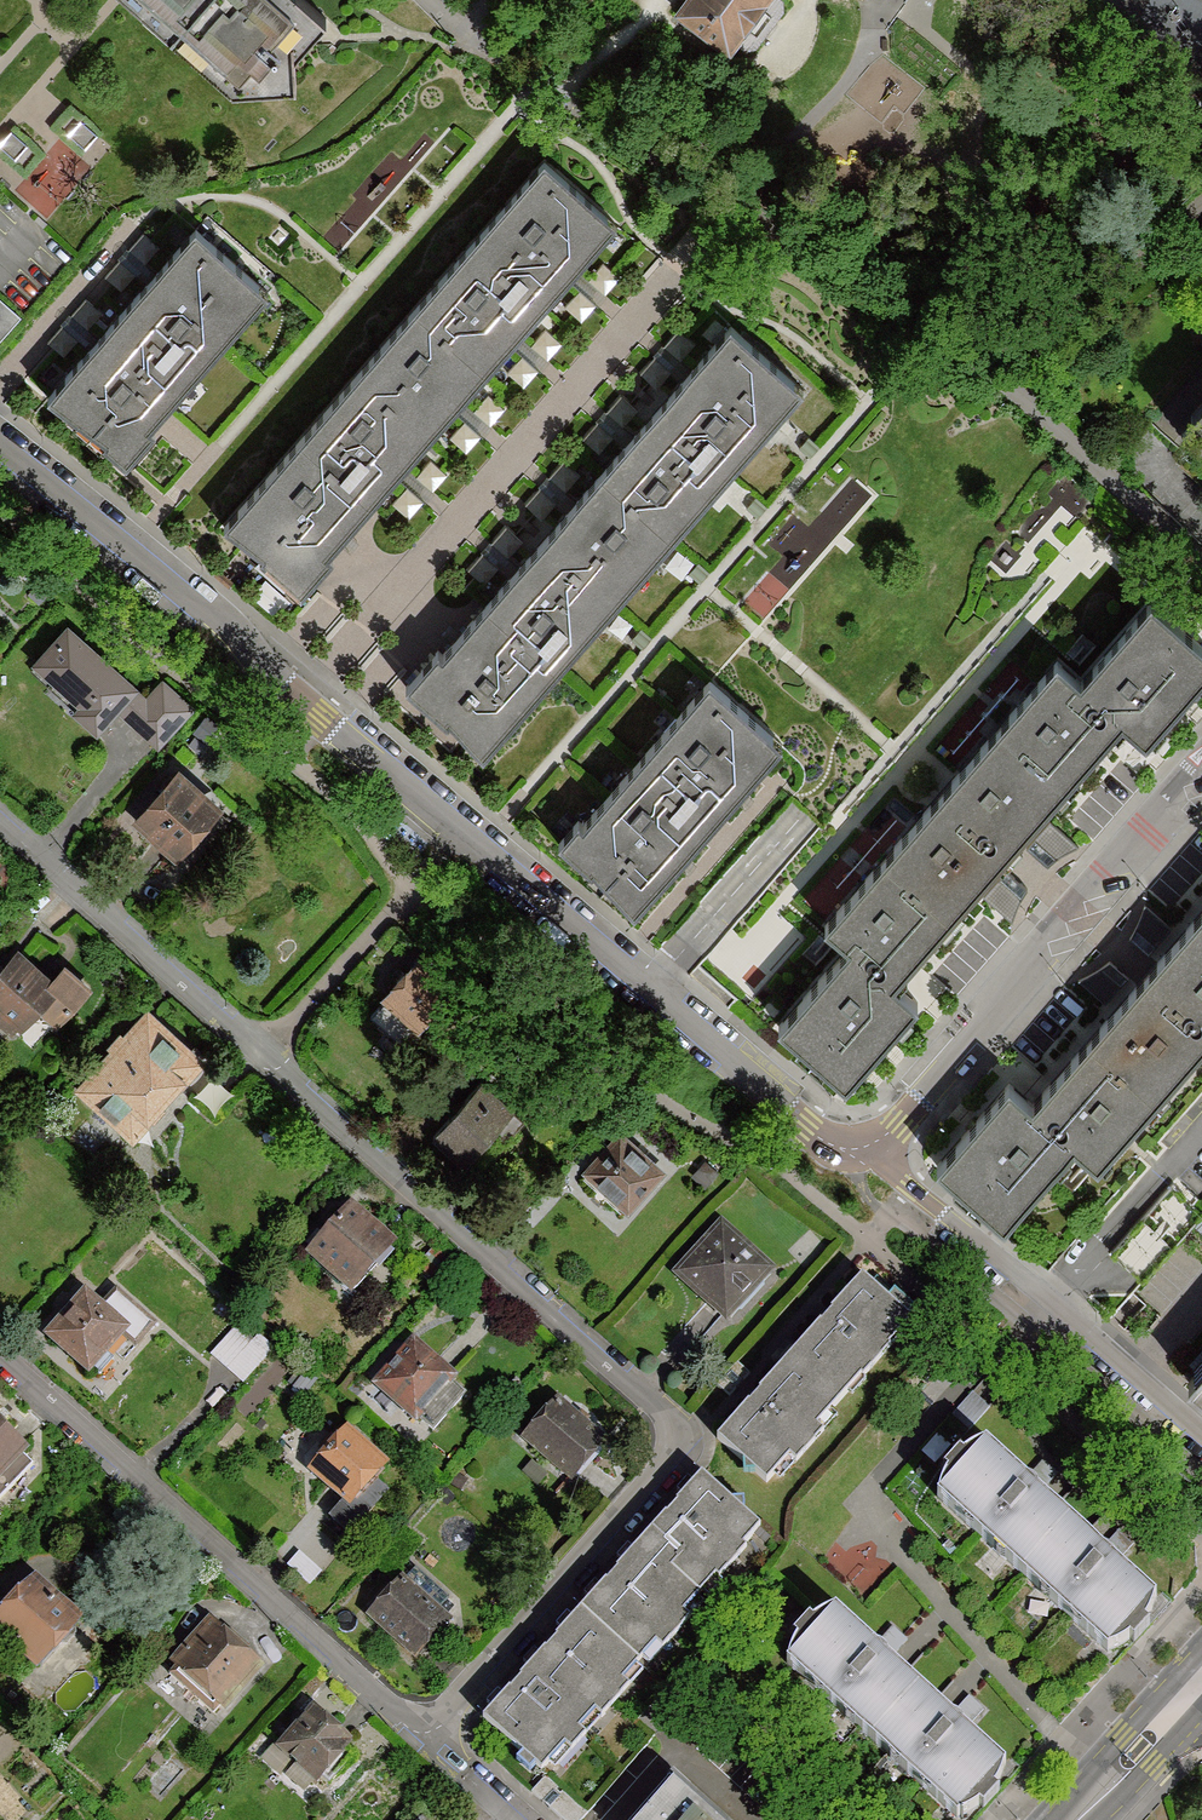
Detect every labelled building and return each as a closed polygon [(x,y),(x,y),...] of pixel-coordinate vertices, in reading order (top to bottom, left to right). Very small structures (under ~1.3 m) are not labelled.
[(172,36),(203,0),(132,0),(172,36)] [(306,0),(203,0),(172,36),(234,90),(297,84),(296,54),(327,19),(306,0)] [(679,14),(730,51),(736,42),(768,0),(689,0),(679,14)] [(782,0),(768,0),(736,42),(746,49),(756,47),(783,11),(782,0)] [(544,163),(472,245),(544,309),(617,226),(544,163)] [(196,229),(123,312),(196,376),(269,293),(196,229)] [(161,248),(144,234),(130,250),(146,264),(161,248)] [(472,245),(414,311),(488,374),(544,309),(472,245)] [(136,275),(120,261),(105,278),(122,292),(136,275)] [(596,305),(579,291),(565,307),(581,322),(596,305)] [(0,297),(0,335),(19,314),(0,297)] [(104,313),(87,299),(73,316),(89,330),(104,313)] [(414,311),(357,376),(430,439),(488,374),(414,311)] [(123,312),(49,399),(105,440),(103,444),(127,464),(156,431),(152,427),(168,408),(196,376),(123,312)] [(658,408),(731,472),(804,389),(731,325),(658,408)] [(79,341),(63,327),(49,343),(65,358),(79,341)] [(562,343),(545,329),(531,345),(548,360),(562,343)] [(695,345),(679,330),(664,347),(681,361),(695,345)] [(538,371),(521,357),(507,373),(524,388),(538,371)] [(672,372),(655,357),(641,374),(657,388),(672,372)] [(299,442),(372,505),(430,439),(357,376),(299,442)] [(505,410),(488,395),(474,411),(490,426),(505,410)] [(638,410),(622,395),(607,412),(624,426),(638,410)] [(601,474),(673,538),(731,472),(658,408),(601,474)] [(1180,434),(1201,454),(1201,409),(1180,434)] [(481,437),(464,422),(450,439),(466,453),(481,437)] [(614,438),(597,423),(583,440),(600,454),(614,438)] [(372,505),(299,442),(225,527),(263,555),(260,559),(301,595),(333,558),(329,554),(372,505)] [(447,475),(431,460),(416,476),(433,491),(447,475)] [(580,476),(563,461),(549,478),(566,492),(580,476)] [(543,540),(616,603),(673,538),(601,474),(543,540)] [(424,502),(407,488),(393,504),(409,519),(424,502)] [(556,503),(539,489),(525,505),(542,520),(556,503)] [(523,541),(506,526),(492,543),(509,557),(523,541)] [(486,605),(558,669),(616,603),(543,540),(486,605)] [(499,568),(482,554),(468,570),(485,585),(499,568)] [(1081,681),(1116,715),(1147,743),(1201,680),(1201,645),(1151,602),(1081,681)] [(558,669),(486,605),(443,654),(439,650),(406,687),(447,723),(450,721),(483,754),(558,669)] [(69,629),(38,663),(85,705),(79,712),(97,728),(134,688),(69,629)] [(1000,727),(1060,780),(1069,769),(1076,775),(1114,732),(1107,726),(1116,715),(1081,681),(1058,660),(1000,727)] [(710,680),(638,764),(709,828),(782,744),(710,680)] [(164,682),(140,708),(169,734),(193,708),(164,682)] [(941,793),(1002,846),(1012,835),(1019,840),(1057,798),(1049,792),(1060,780),(1000,727),(941,793)] [(709,828),(638,764),(583,825),(578,821),(559,843),(592,872),(595,869),(635,913),(709,828)] [(182,777),(140,823),(174,852),(214,808),(182,777)] [(884,858),(944,911),(954,901),(961,906),(999,863),(992,858),(1002,846),(941,793),(884,858)] [(1050,821),(1027,848),(1056,879),(1079,847),(1050,821)] [(825,925),(849,947),(888,976),(897,966),(904,971),(942,929),(934,922),(944,911),(884,858),(825,925)] [(1042,901),(1007,871),(984,897),(1005,932),(1025,913),(1042,901)] [(1129,921),(1130,938),(1149,955),(1172,928),(1145,904),(1129,921)] [(1147,974),(1201,1023),(1201,911),(1147,974)] [(778,1026),(846,1085),(918,1002),(888,976),(849,947),(778,1026)] [(1107,953),(1079,980),(1105,1004),(1128,977),(1107,953)] [(0,979),(0,1003),(2,1005),(0,1008),(0,1021),(33,1049),(87,988),(66,970),(50,986),(19,957),(0,979)] [(420,964),(388,996),(419,1023),(448,991),(420,964)] [(1147,974),(1090,1040),(1156,1098),(1201,1047),(1201,1042),(1198,1038),(1201,1032),(1201,1023),(1147,974)] [(197,1060),(148,1017),(84,1088),(133,1132),(197,1060)] [(1156,1098),(1090,1040),(1033,1103),(1076,1144),(1098,1165),(1156,1098)] [(482,1081),(433,1136),(466,1164),(514,1110),(482,1081)] [(1076,1144),(1033,1103),(1010,1083),(938,1165),(1005,1224),(1076,1144)] [(620,1134),(587,1167),(628,1207),(662,1173),(620,1134)] [(352,1209),(313,1252),(349,1285),(389,1243),(352,1209)] [(722,1228),(682,1272),(726,1314),(768,1270),(722,1228)] [(791,1358),(840,1402),(913,1321),(908,1317),(914,1310),(895,1293),(889,1301),(863,1277),(791,1358)] [(116,1292),(100,1310),(122,1331),(134,1343),(152,1324),(116,1292)] [(86,1297),(51,1335),(88,1369),(122,1331),(100,1310),(86,1297)] [(252,1343),(235,1329),(215,1351),(246,1378),(270,1351),(256,1338),(252,1343)] [(416,1344),(379,1385),(416,1419),(420,1414),(451,1382),(454,1379),(416,1344)] [(791,1358),(718,1439),(744,1462),(744,1475),(756,1473),(767,1483),(790,1458),(796,1464),(824,1433),(817,1427),(840,1402),(791,1358)] [(749,1373),(738,1363),(718,1386),(729,1396),(749,1373)] [(1187,1382),(1201,1394),(1201,1365),(1187,1382)] [(464,1394),(451,1382),(420,1414),(434,1427),(464,1394)] [(559,1404),(528,1438),(571,1477),(603,1442),(559,1404)] [(22,1454),(24,1451),(0,1427),(0,1476),(22,1454)] [(349,1433),(313,1470),(348,1501),(370,1477),(383,1463),(349,1433)] [(944,1483),(938,1498),(1023,1575),(1072,1521),(987,1444),(985,1445),(973,1450),(965,1456),(966,1458),(951,1476),(948,1474),(944,1483)] [(22,1454),(0,1476),(0,1499),(33,1465),(22,1454)] [(1044,1461),(1030,1475),(1045,1488),(1058,1474),(1044,1461)] [(672,1568),(700,1594),(716,1577),(719,1579),(747,1548),(744,1545),(761,1527),(745,1512),(744,1500),(732,1501),(702,1474),(652,1530),(682,1557),(672,1568)] [(370,1477),(348,1501),(332,1517),(350,1535),(388,1493),(370,1477)] [(1157,1599),(1072,1521),(1023,1575),(1108,1652),(1110,1650),(1121,1646),(1130,1639),(1135,1643),(1151,1626),(1146,1622),(1151,1613),(1155,1601),(1157,1599)] [(581,1610),(640,1662),(656,1644),(663,1650),(691,1619),(683,1614),(700,1594),(672,1568),(682,1557),(652,1530),(581,1610)] [(1120,1530),(1107,1544),(1121,1557),(1134,1543),(1120,1530)] [(461,1614),(416,1572),(373,1614),(420,1653),(461,1614)] [(37,1583),(0,1623),(0,1627),(38,1661),(76,1620),(37,1583)] [(873,1740),(921,1687),(848,1620),(836,1609),(834,1612),(820,1618),(814,1622),(816,1624),(800,1642),(797,1640),(792,1651),(789,1662),(787,1663),(796,1671),(873,1740)] [(521,1677),(580,1729),(596,1711),(602,1717),(630,1687),(623,1681),(640,1662),(581,1610),(521,1677)] [(212,1624),(180,1658),(225,1701),(257,1667),(212,1624)] [(894,1626),(880,1641),(895,1654),(908,1639),(894,1626)] [(580,1729),(521,1677),(483,1718),(541,1771),(564,1746),(571,1752),(586,1735),(580,1729)] [(921,1687),(873,1740),(958,1818),(959,1816),(970,1812),(980,1805),(984,1809),(1000,1792),(996,1788),(1001,1778),(1005,1766),(1006,1764),(921,1687)] [(969,1695),(956,1710),(971,1723),(984,1709),(969,1695)] [(314,1709),(280,1746),(295,1759),(314,1777),(316,1778),(320,1773),(346,1746),(350,1742),(314,1709)] [(355,1754),(346,1746),(320,1773),(330,1782),(355,1754)] [(314,1777),(295,1759),(286,1769),(306,1787),(314,1777)] [(546,1775),(531,1792),(563,1819),(581,1819),(588,1813),(546,1775)] [(635,1819),(725,1819),(675,1776),(635,1819)]
